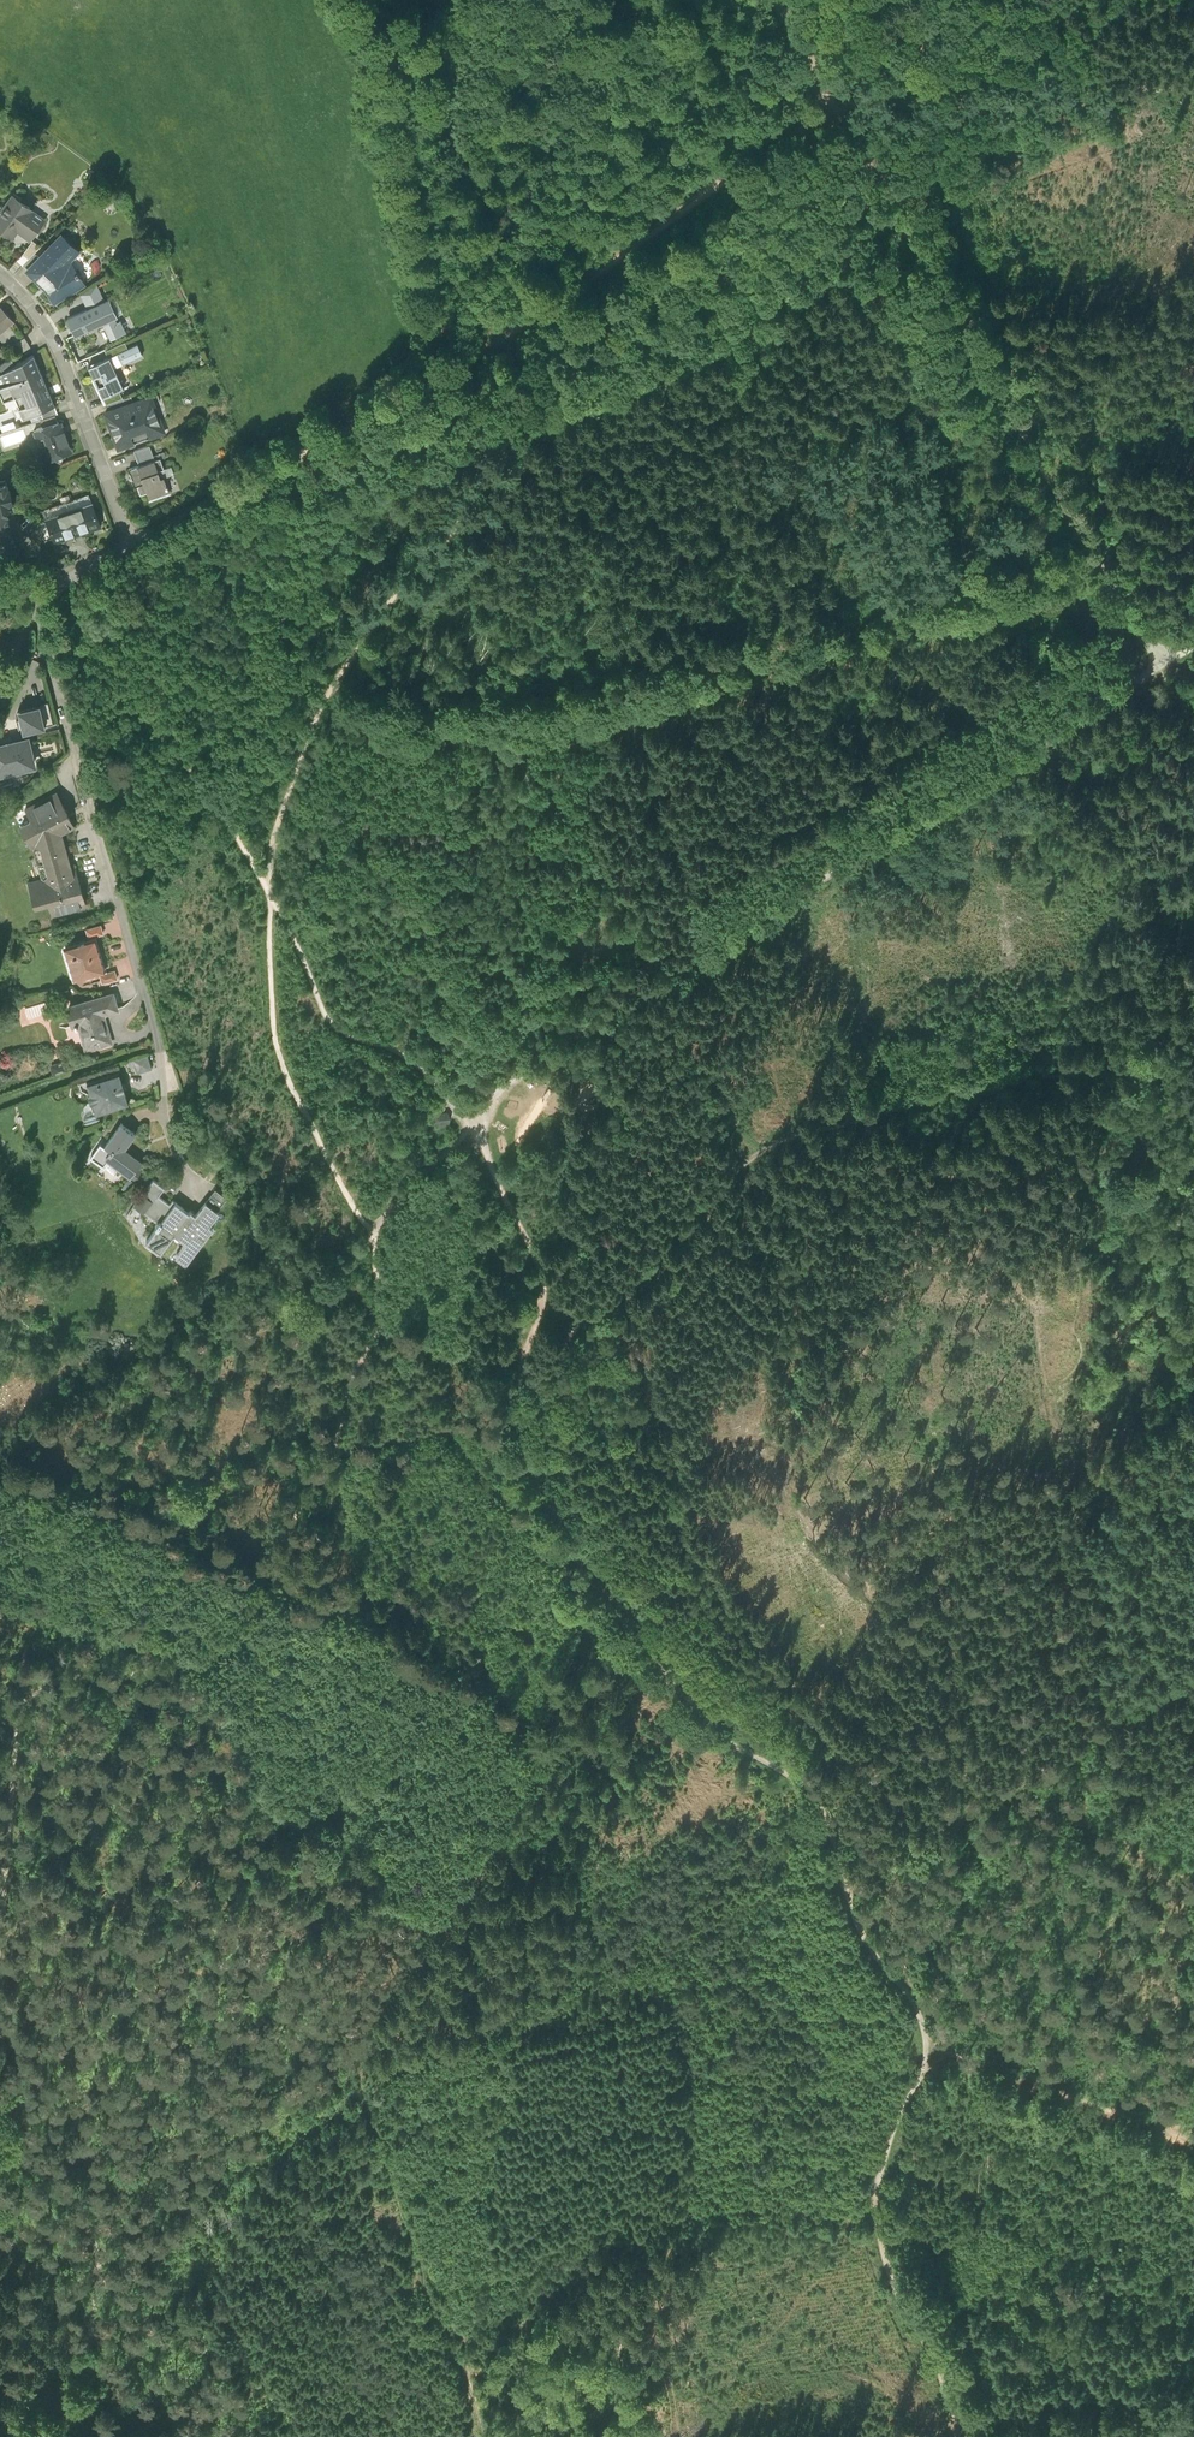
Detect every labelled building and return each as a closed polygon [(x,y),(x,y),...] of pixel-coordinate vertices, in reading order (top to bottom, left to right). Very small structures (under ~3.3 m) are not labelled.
[(0,215),(0,229),(14,239),(19,231),(31,240),(46,220),(14,196),(0,215)] [(30,270),(28,272),(48,290),(55,303),(87,285),(71,262),(81,252),(62,235),(41,258),(30,270)] [(24,265),(30,270),(41,258),(36,253),(24,265)] [(90,298),(61,315),(83,351),(99,341),(87,320),(99,313),(90,298)] [(1,307),(0,309),(0,334),(14,321),(1,307)] [(88,367),(102,398),(103,397),(118,390),(127,386),(117,366),(141,356),(136,345),(88,367)] [(22,395),(29,392),(52,381),(41,354),(1,375),(6,389),(18,385),(22,395)] [(61,404),(52,381),(29,392),(34,405),(27,407),(31,417),(48,410),(61,404)] [(118,390),(103,397),(106,404),(121,399),(118,390)] [(105,413),(118,450),(133,444),(130,436),(148,430),(152,438),(165,433),(152,396),(105,413)] [(64,412),(61,404),(48,410),(50,417),(62,413),(64,412)] [(48,418),(50,425),(64,420),(62,413),(50,417),(48,418)] [(64,420),(50,425),(43,428),(54,459),(76,451),(66,420),(64,420)] [(136,450),(142,465),(156,460),(151,445),(136,450)] [(142,465),(131,469),(138,487),(140,486),(143,495),(149,492),(152,501),(172,494),(166,477),(163,478),(160,471),(166,469),(162,458),(156,460),(142,465)] [(35,574),(35,557),(19,557),(7,507),(14,505),(10,485),(0,487),(0,551),(5,573),(35,574)] [(95,504),(48,521),(57,545),(103,528),(95,504)] [(64,561),(54,565),(57,573),(67,568),(64,561)] [(42,706),(21,712),(26,733),(48,728),(42,706)] [(0,744),(0,774),(36,765),(30,737),(0,744)] [(56,794),(27,809),(32,819),(21,824),(34,848),(43,881),(28,885),(34,906),(49,902),(53,917),(86,907),(76,872),(72,873),(61,832),(72,825),(56,794)] [(96,939),(64,948),(74,984),(100,977),(106,975),(96,939)] [(119,978),(133,975),(129,958),(111,962),(113,971),(117,970),(119,978)] [(106,975),(100,977),(103,986),(117,982),(115,973),(106,975)] [(113,994),(65,1008),(71,1029),(77,1027),(85,1053),(113,1045),(105,1017),(119,1013),(113,994)] [(148,1056),(130,1062),(131,1067),(136,1066),(139,1074),(152,1070),(148,1056)] [(119,1074),(87,1083),(96,1113),(128,1104),(119,1074)] [(104,1144),(111,1149),(117,1142),(125,1148),(135,1135),(120,1123),(104,1144)] [(106,1156),(130,1175),(136,1168),(141,1160),(125,1148),(117,1142),(111,1149),(106,1156)] [(143,1184),(148,1177),(136,1168),(130,1175),(143,1184)] [(227,1198),(214,1188),(195,1214),(192,1211),(191,1212),(174,1199),(171,1203),(159,1193),(164,1186),(152,1177),(134,1201),(159,1220),(146,1236),(161,1247),(174,1230),(186,1239),(176,1253),(186,1261),(213,1227),(209,1224),(219,1210),(218,1209),(227,1198)]
